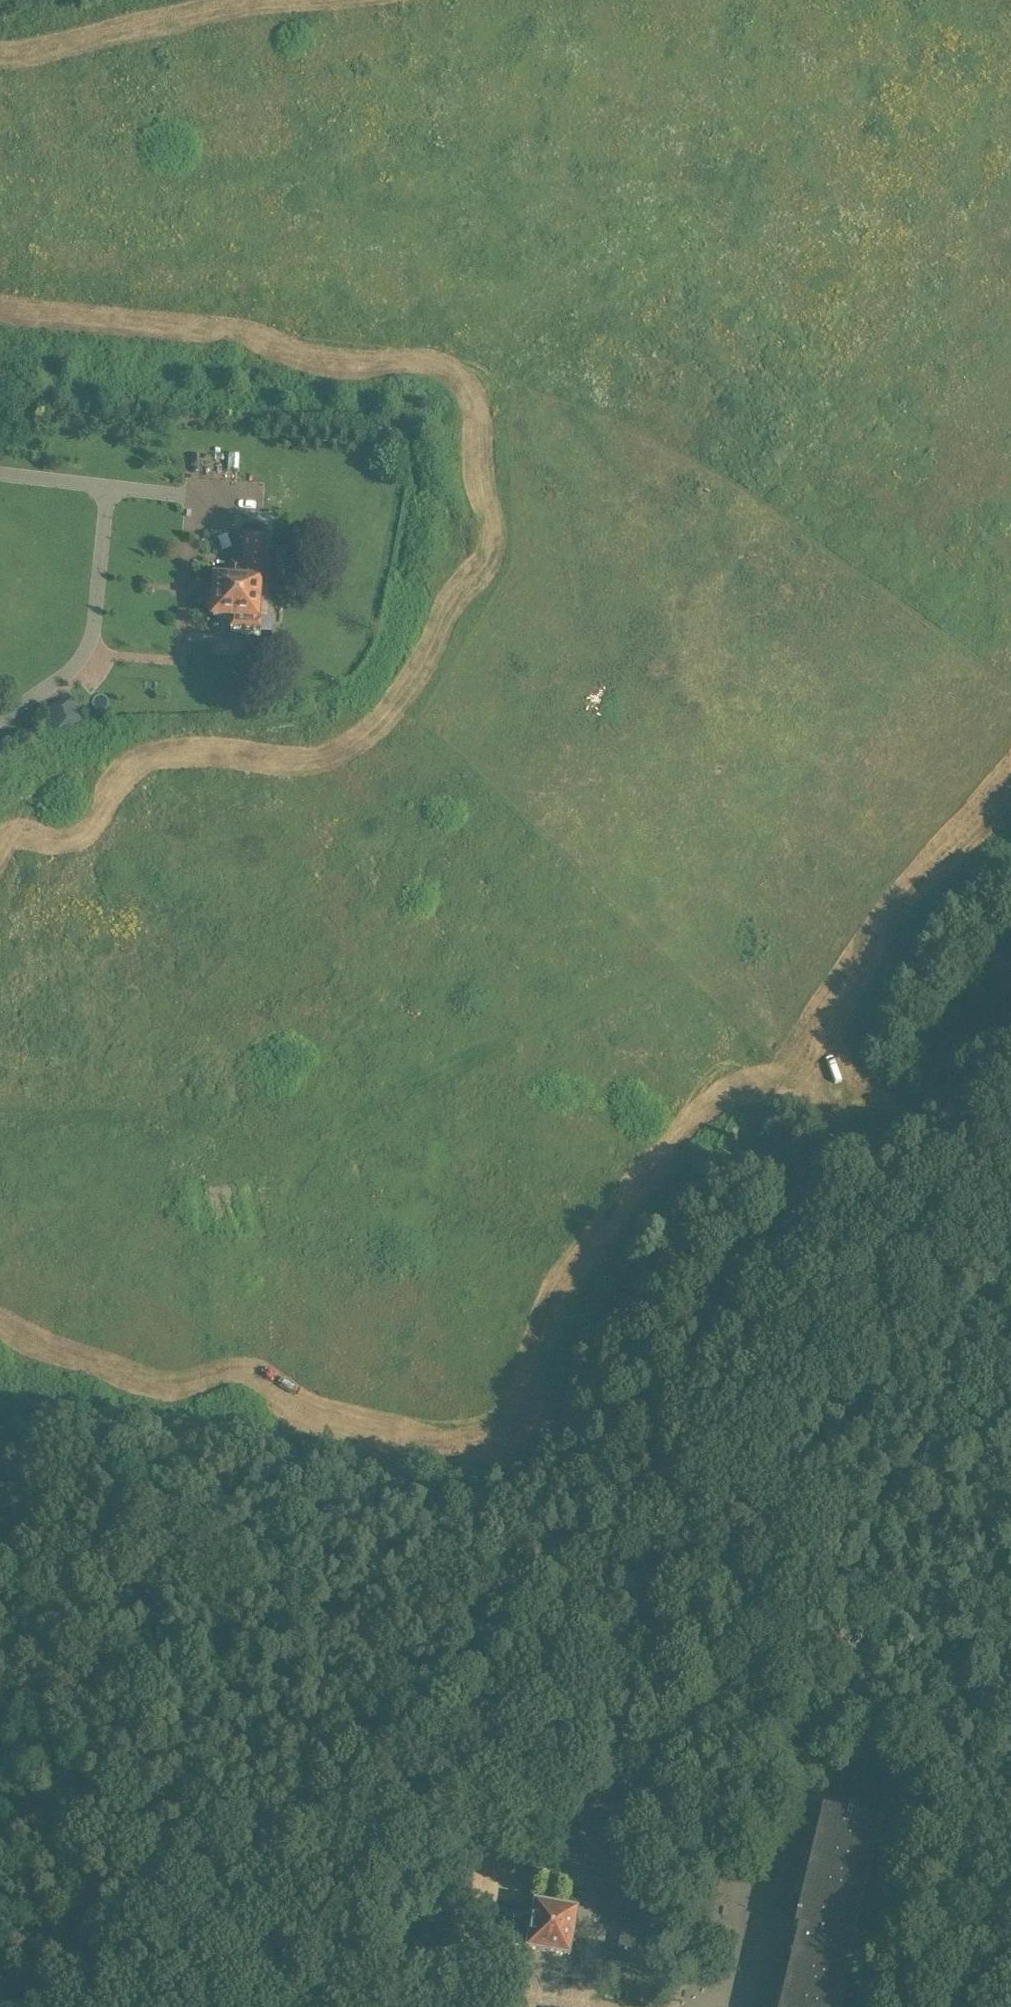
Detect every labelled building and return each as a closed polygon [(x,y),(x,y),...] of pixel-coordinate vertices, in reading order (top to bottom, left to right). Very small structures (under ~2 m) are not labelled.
[(215,577),(214,600),(210,599),(207,602),(206,607),(209,610),(213,610),(213,615),(231,616),(231,627),(255,629),(256,618),(258,596),(260,554),(261,554),(262,535),(244,534),(243,553),(243,561),(230,560),(229,570),(225,573),(218,573),(218,577),(215,577)] [(78,698),(50,704),(56,729),(84,723),(78,698)] [(880,1822),(821,1808),(793,1926),(797,1927),(778,2006),(832,2006),(848,1938),(852,1939),(880,1822)] [(535,1903),(531,1922),(513,1919),(510,1931),(495,1929),(493,1943),(527,1948),(526,1949),(569,1956),(577,1911),(535,1903)] [(624,1933),(695,1944),(699,1924),(628,1912),(624,1933)] [(695,1944),(624,1933),(621,1932),(618,1947),(613,1946),(610,1963),(689,1976),(695,1944)]
